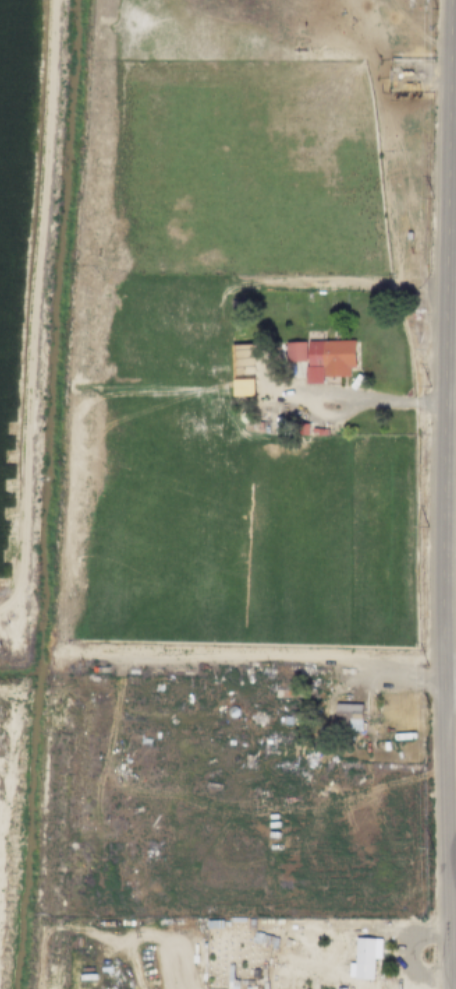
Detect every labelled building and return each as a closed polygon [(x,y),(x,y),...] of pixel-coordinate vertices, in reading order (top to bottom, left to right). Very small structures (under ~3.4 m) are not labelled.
[(347,363),(347,376),(321,376),(321,380),(306,380),(306,364),(304,364),(304,358),(283,358),(283,341),(304,341),(304,339),(354,339),(354,363),(347,363)] [(239,420),(241,421),(244,421),(246,420),(248,419),(249,416),(248,414),(247,412),(245,411),(243,410),(241,411),(239,412),(238,413),(238,415),(238,417),(238,418),(239,420)] [(295,434),(295,422),(309,422),(309,434),(295,434)] [(272,690),(307,690),(306,707),(272,707),(272,690)] [(333,705),(360,706),(359,737),(332,736),(333,705)] [(232,720),(230,719),(229,717),(228,716),(227,714),(228,712),(229,710),(231,709),(233,709),(235,709),(237,710),(238,712),(239,715),(238,717),(236,719),(234,720),(232,720)] [(253,946),(277,947),(277,935),(254,934),(253,946)] [(354,965),(355,939),(374,939),(373,981),(354,980),(354,979),(348,978),(348,964),(354,965)] [(239,979),(238,988),(227,988),(228,963),(234,963),(233,978),(239,979)]
